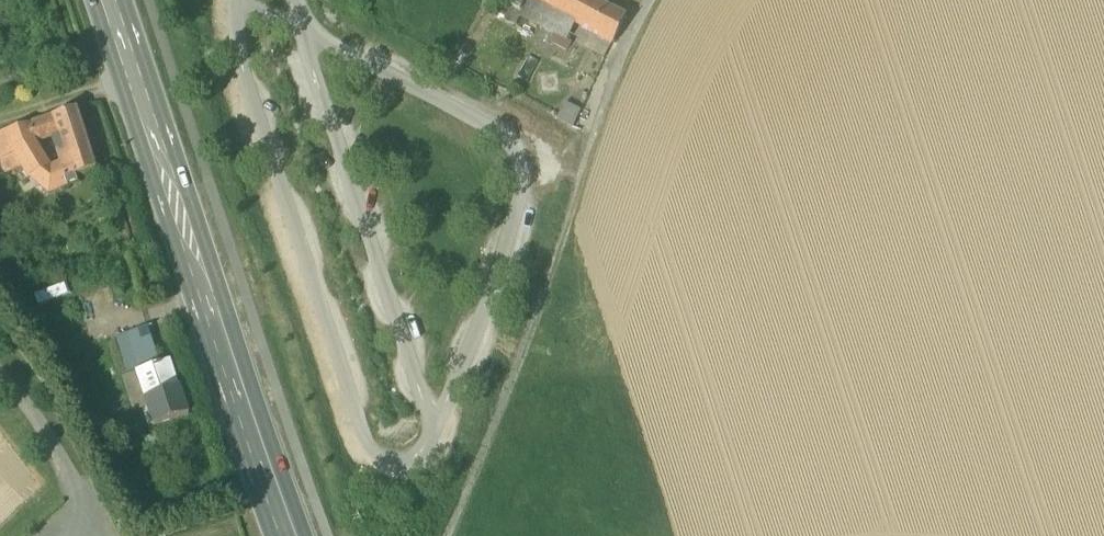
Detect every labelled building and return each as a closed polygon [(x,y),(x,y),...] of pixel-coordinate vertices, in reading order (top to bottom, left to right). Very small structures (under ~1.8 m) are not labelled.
[(504,19),(515,25),(521,13),(527,0),(513,0),(504,19)] [(534,0),(527,0),(521,13),(565,36),(576,22),(582,11),(569,3),(562,14),(534,0)] [(562,14),(569,3),(570,0),(534,0),(562,14)] [(592,0),(570,0),(569,3),(582,11),(576,22),(593,30),(592,31),(613,41),(625,17),(592,0)] [(76,109),(55,116),(61,134),(61,136),(54,138),(62,163),(60,164),(67,185),(78,182),(75,176),(96,169),(76,109)] [(55,116),(39,121),(44,138),(61,134),(55,116)] [(39,121),(28,125),(36,140),(44,138),(39,121)] [(28,125),(8,131),(16,155),(20,165),(22,167),(34,179),(49,191),(67,185),(60,164),(51,168),(36,140),(28,125)] [(0,134),(0,151),(3,159),(16,155),(8,131),(0,134)] [(16,155),(3,159),(8,173),(22,167),(20,165),(16,155)] [(148,326),(116,336),(127,374),(136,371),(159,363),(148,326)] [(159,363),(136,371),(145,398),(145,399),(179,387),(169,359),(159,363)] [(179,387),(145,399),(154,426),(189,414),(180,387),(179,387)]
